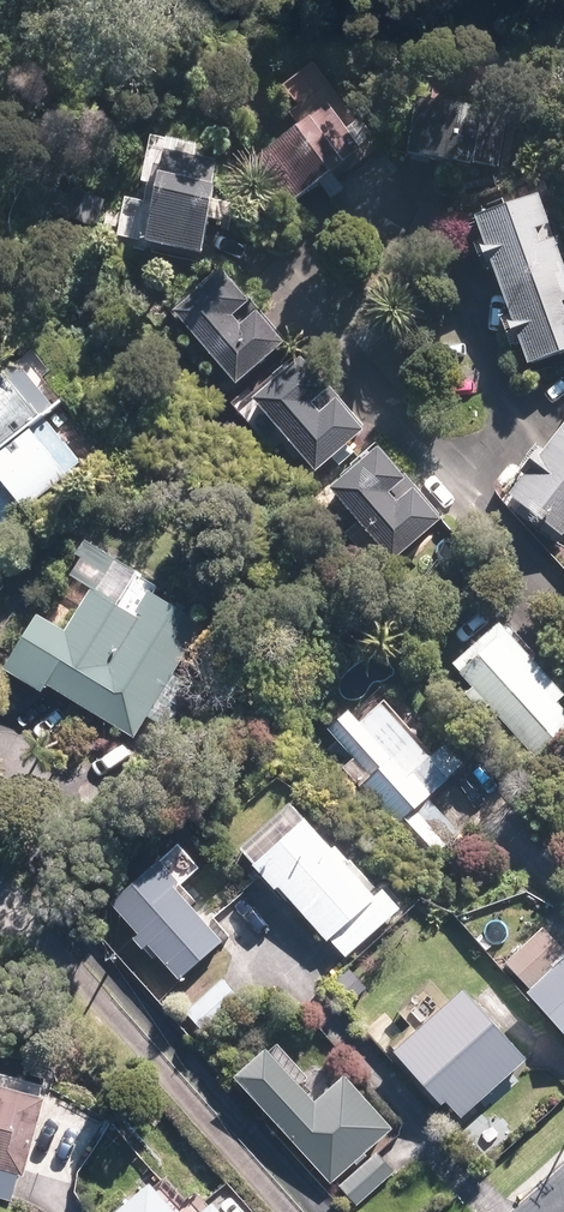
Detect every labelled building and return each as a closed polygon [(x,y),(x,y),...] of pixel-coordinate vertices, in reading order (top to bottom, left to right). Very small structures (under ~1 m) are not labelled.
[(511,56),(476,49),(467,95),(502,102),(511,56)] [(329,106),(255,164),(288,206),(362,148),(329,106)] [(496,121),(408,107),(400,160),(488,173),(496,121)] [(209,169),(157,158),(139,249),(191,259),(209,169)] [(471,228),(522,363),(563,347),(563,317),(523,209),(471,228)] [(211,280),(171,315),(230,382),(270,347),(246,320),(231,333),(220,321),(235,307),(211,280)] [(0,372),(0,450),(52,407),(14,360),(0,372)] [(291,367),(251,402),(310,469),(350,435),(326,407),(311,420),(300,408),(315,395),(291,367)] [(50,415),(0,456),(0,528),(86,458),(50,415)] [(507,495),(552,531),(563,515),(563,424),(507,495)] [(367,458),(327,493),(386,560),(426,525),(402,498),(387,511),(376,499),(391,486),(367,458)] [(144,583),(89,549),(71,579),(126,613),(144,583)] [(128,734),(191,628),(141,599),(125,626),(82,600),(58,641),(30,625),(8,664),(128,734)] [(494,636),(455,674),(530,751),(563,719),(563,708),(494,636)] [(368,707),(335,740),(352,757),(337,772),(423,859),(447,836),(413,802),(438,778),(368,707)] [(298,826),(255,867),(323,939),(367,899),(298,826)] [(151,869),(113,905),(181,976),(218,941),(151,869)] [(377,896),(331,940),(345,955),(392,911),(377,896)] [(540,930),(506,962),(529,986),(563,954),(540,930)] [(532,998),(563,1031),(563,967),(532,998)] [(346,972),(331,986),(347,1002),(361,989),(346,972)] [(237,1003),(219,984),(186,1015),(204,1034),(237,1003)] [(522,1056),(481,1014),(459,1035),(468,1045),(428,1084),(459,1116),(522,1056)] [(255,1058),(233,1079),(326,1176),(377,1128),(335,1084),(306,1112),(255,1058)] [(0,1094),(0,1167),(15,1171),(34,1103),(0,1094)] [(389,1172),(375,1158),(345,1186),(359,1201),(389,1172)] [(117,1211),(159,1211),(141,1191),(117,1211)]
